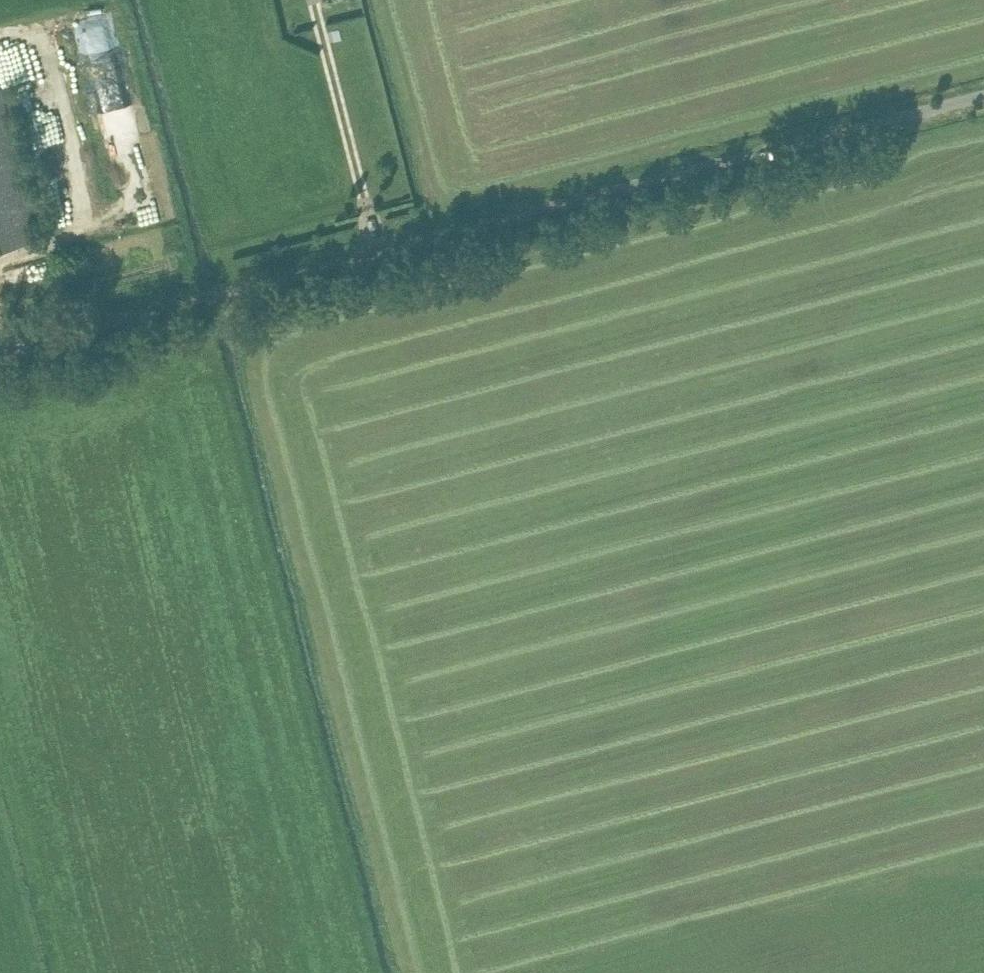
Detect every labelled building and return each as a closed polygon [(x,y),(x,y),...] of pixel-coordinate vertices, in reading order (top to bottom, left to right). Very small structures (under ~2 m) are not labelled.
[(40,237),(1,87),(0,87),(0,248),(40,237)]
